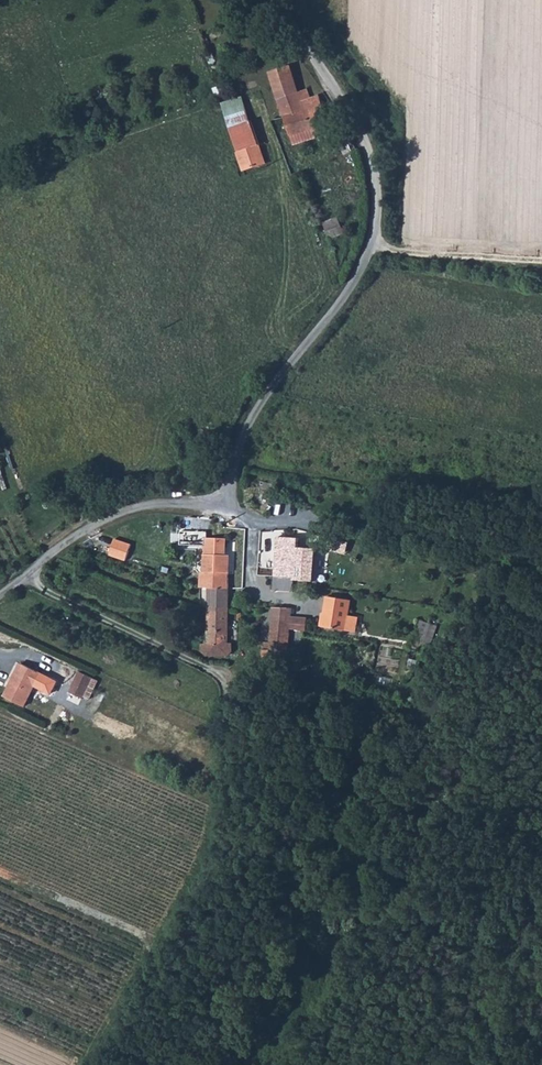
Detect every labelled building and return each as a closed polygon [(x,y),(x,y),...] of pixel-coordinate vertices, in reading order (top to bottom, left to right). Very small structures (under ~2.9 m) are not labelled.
[(270,73),(284,117),(306,112),(303,102),(311,98),(307,89),(298,92),(290,67),(270,73)] [(330,129),(320,95),(311,98),(303,102),(306,112),(284,117),(290,136),(314,128),(315,134),(330,129)] [(293,145),(317,138),(315,134),(314,128),(290,136),(293,145)] [(244,171),(266,164),(259,145),(238,153),(244,171)] [(341,226),(338,217),(323,223),(327,232),(330,238),(340,234),(337,227),(341,226)] [(277,546),(308,549),(309,539),(278,538),(277,546)] [(204,573),(201,573),(200,585),(199,587),(208,588),(229,589),(229,557),(225,556),(226,540),(205,539),(204,573)] [(343,542),(332,539),(329,550),(340,553),(343,542)] [(313,582),(316,549),(308,549),(277,546),(275,577),(294,577),(294,580),(308,581),(313,582)] [(293,591),(293,590),(294,580),(294,577),(275,577),(274,591),(293,591)] [(294,580),(293,590),(312,592),(313,586),(308,586),(308,581),(294,580)] [(208,607),(228,608),(229,589),(208,588),(208,607)] [(346,631),(348,617),(351,600),(327,597),(322,627),(346,631)] [(228,608),(208,607),(207,644),(213,644),(213,651),(221,651),(221,644),(228,644),(228,608)] [(292,609),(273,608),(269,643),(262,642),(262,660),(273,661),(273,659),(275,660),(277,660),(278,659),(280,659),(281,658),(282,657),(283,656),(283,654),(283,653),(289,653),(290,629),(291,619),(292,609)] [(357,618),(348,617),(346,631),(355,632),(357,618)] [(306,620),(291,619),(290,629),(306,632),(306,620)] [(424,622),(417,647),(432,651),(439,626),(424,622)] [(41,673),(21,663),(4,697),(24,707),(41,673)] [(92,678),(79,672),(70,693),(83,699),(84,696),(92,678)] [(92,678),(84,696),(89,699),(98,680),(92,678)]
